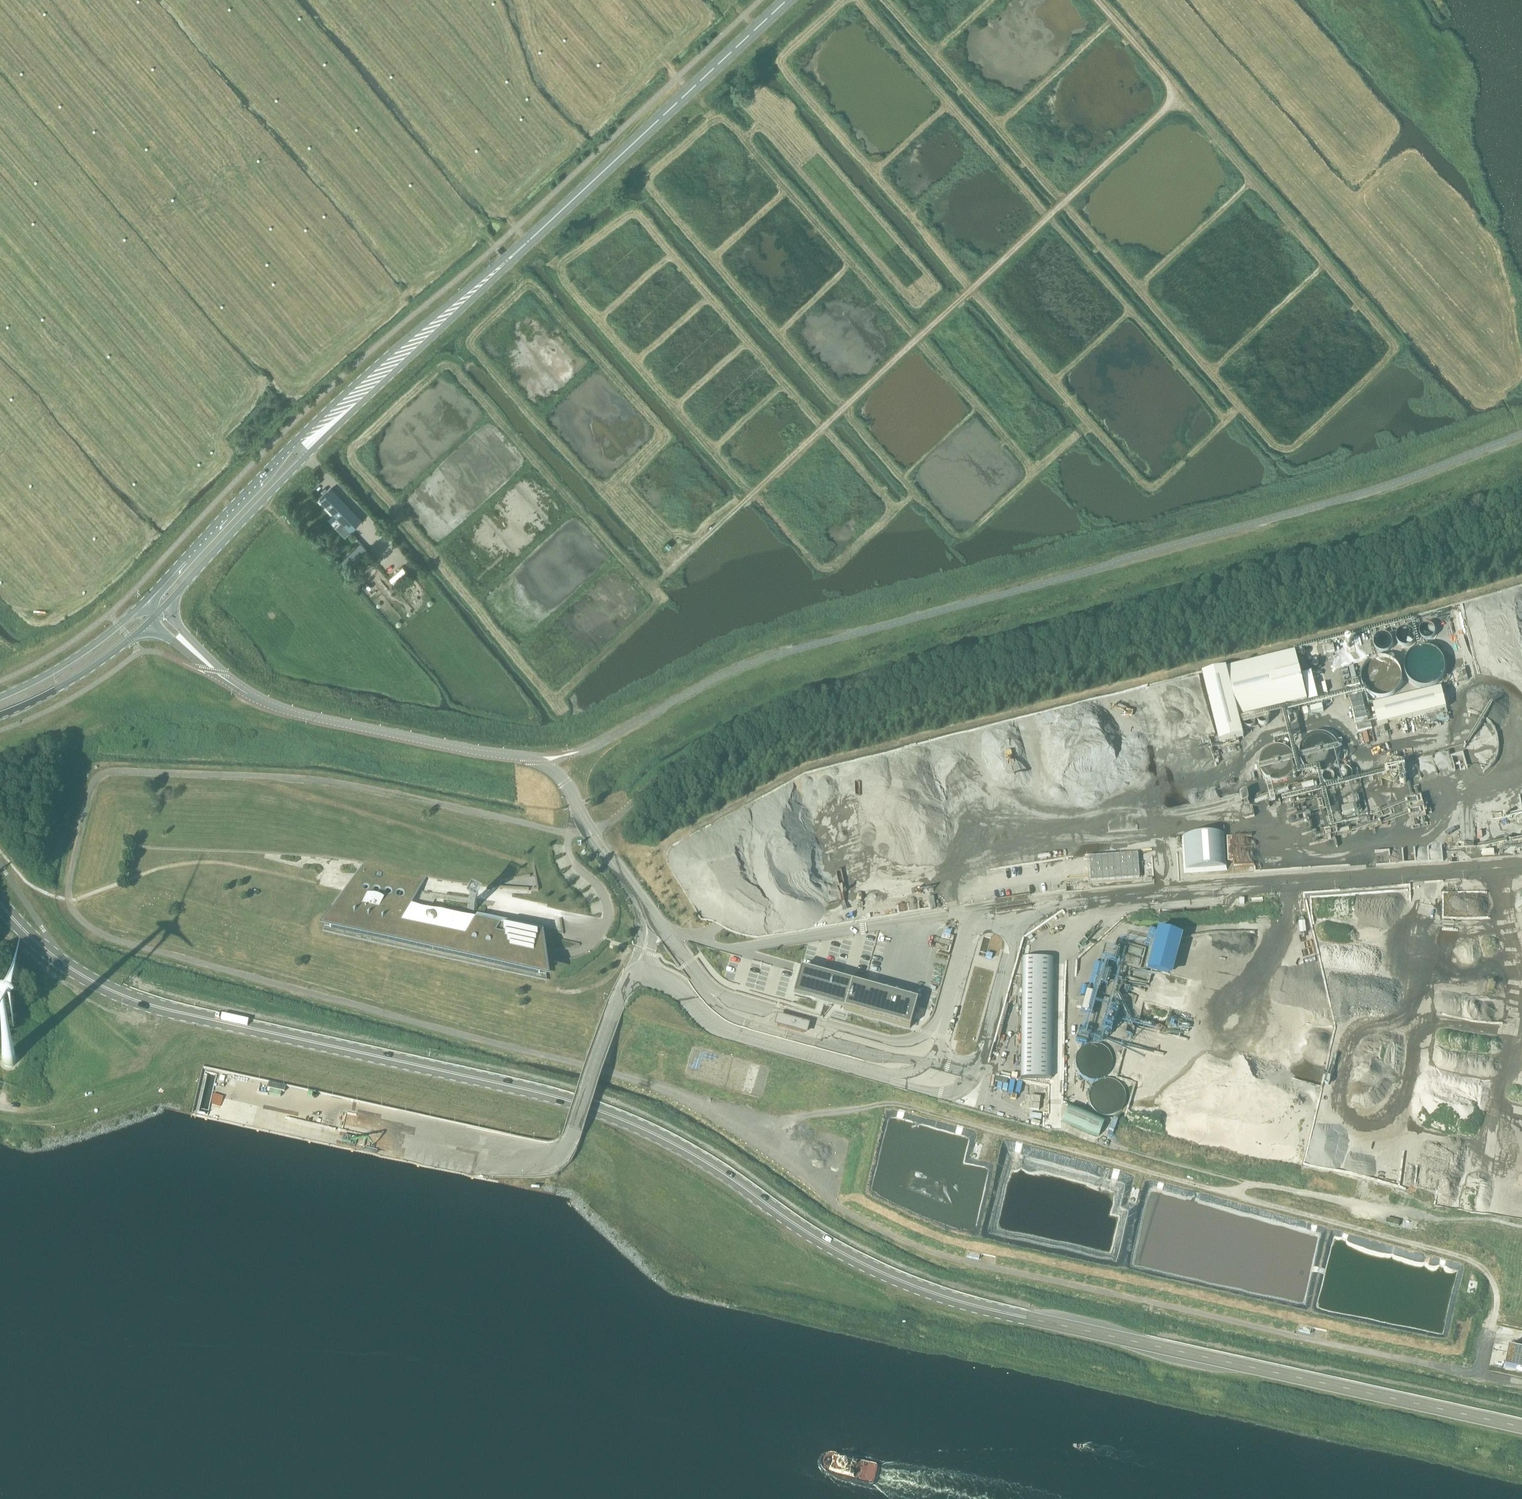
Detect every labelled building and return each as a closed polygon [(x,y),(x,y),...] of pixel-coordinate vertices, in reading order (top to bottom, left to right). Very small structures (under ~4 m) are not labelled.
[(331,488),(320,499),(341,521),(350,531),(361,520),(331,488)] [(1227,668),(1239,717),(1307,701),(1295,652),(1227,668)] [(1451,661),(1457,681),(1469,678),(1463,658),(1451,661)] [(1226,669),(1203,674),(1220,743),(1243,737),(1226,669)] [(1311,673),(1303,675),(1309,701),(1318,699),(1311,673)] [(1373,706),(1378,725),(1446,708),(1441,689),(1373,706)] [(1362,695),(1350,698),(1355,722),(1367,719),(1362,695)] [(1370,723),(1356,727),(1357,732),(1372,728),(1370,723)] [(1373,791),(1335,799),(1339,816),(1376,809),(1373,791)] [(1426,813),(1423,796),(1406,800),(1409,816),(1426,813)] [(1521,801),(1512,803),(1514,814),(1521,813),(1521,804),(1521,801)] [(1181,838),(1184,873),(1227,870),(1224,835),(1181,838)] [(1137,853),(1088,857),(1090,881),(1139,878),(1137,853)] [(344,890),(318,931),(552,982),(549,963),(549,961),(547,952),(547,950),(546,939),(545,936),(545,930),(544,928),(543,922),(481,909),(477,914),(432,905),(417,902),(409,901),(412,894),(419,880),(417,879),(366,868),(364,868),(366,864),(361,863),(344,890)] [(1157,930),(1146,971),(1171,977),(1182,937),(1157,930)] [(1023,958),(1020,1078),(1050,1078),(1053,958),(1023,958)] [(1098,980),(1101,964),(1093,963),(1090,979),(1098,980)] [(801,968),(793,996),(798,997),(800,998),(816,1002),(817,1003),(820,1003),(824,1004),(830,1006),(831,1007),(909,1028),(917,1001),(801,968)] [(1094,992),(1086,990),(1081,1010),(1089,1011),(1094,992)] [(783,1016),(780,1027),(801,1033),(804,1022),(783,1016)] [(2,1059),(2,1063),(5,1066),(8,1068),(12,1067),(15,1065),(16,1061),(16,1057),(13,1054),(10,1053),(6,1053),(3,1056),(2,1059)] [(1403,1084),(1380,1079),(1369,1137),(1392,1141),(1403,1084)] [(268,1083),(267,1088),(284,1092),(285,1087),(268,1083)] [(1029,1103),(1029,1109),(1039,1110),(1039,1104),(1040,1098),(1030,1097),(1029,1103)] [(1064,1110),(1059,1125),(1096,1139),(1102,1123),(1064,1110)] [(1117,1124),(1112,1122),(1107,1135),(1112,1136),(1117,1124)] [(1402,1173),(1404,1162),(1398,1161),(1396,1172),(1402,1173)] [(1350,1188),(1362,1191),(1368,1168),(1357,1165),(1350,1188)] [(1352,1169),(1340,1166),(1335,1184),(1347,1187),(1352,1169)] [(1128,1202),(1136,1204),(1138,1196),(1130,1194),(1128,1202)] [(1468,1294),(1476,1294),(1476,1286),(1468,1286),(1468,1294)] [(1505,1366),(1521,1370),(1521,1349),(1510,1346),(1505,1366)]
